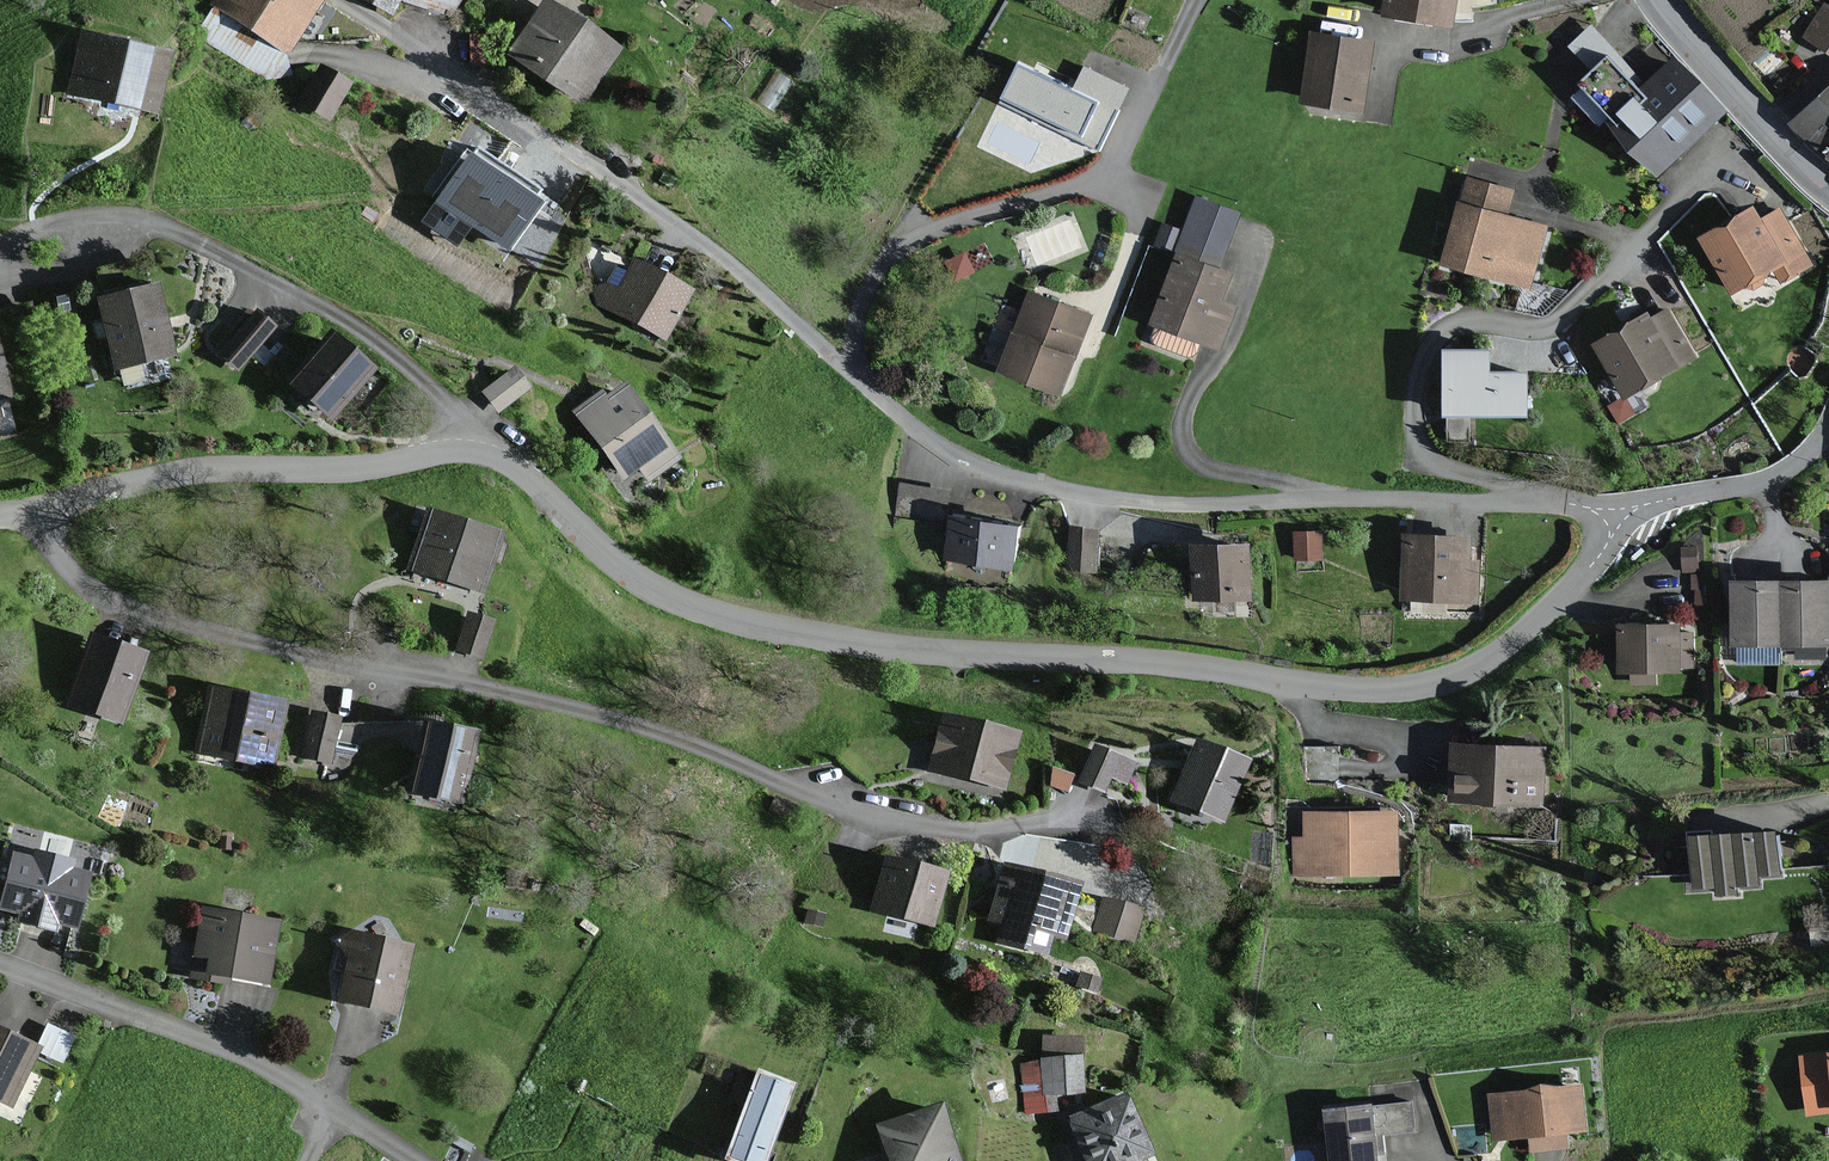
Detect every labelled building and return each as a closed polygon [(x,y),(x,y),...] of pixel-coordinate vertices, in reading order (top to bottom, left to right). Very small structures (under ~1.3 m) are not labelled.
[(208,8),(287,57),(323,0),(213,0),(208,8)] [(387,15),(396,0),(361,0),(387,15)] [(443,24),(457,0),(401,0),(443,24)] [(548,0),(540,0),(503,50),(577,105),(617,51),(548,0)] [(1378,18),(1444,28),(1448,0),(1380,0),(1378,18)] [(1822,13),(1817,10),(1799,39),(1828,58),(1828,2),(1822,13)] [(168,51),(75,30),(60,96),(153,117),(168,51)] [(1366,48),(1306,39),(1296,107),(1355,116),(1366,48)] [(1646,81),(1610,45),(1568,86),(1660,177),(1725,112),(1669,58),(1646,81)] [(1125,89),(1084,70),(1074,91),(1020,65),(1003,102),(1097,147),(1125,89)] [(347,81),(314,66),(295,106),(328,121),(347,81)] [(1792,117),(1828,149),(1828,148),(1828,89),(1792,117)] [(540,201),(471,153),(424,219),(458,243),(473,221),(509,246),(540,201)] [(1514,192),(1466,176),(1438,263),(1527,292),(1548,227),(1507,213),(1514,192)] [(1241,214),(1192,197),(1179,233),(1161,227),(1154,249),(1173,256),(1141,345),(1192,363),(1198,346),(1219,354),(1235,310),(1220,304),(1232,272),(1221,268),(1241,214)] [(1809,270),(1775,214),(1760,224),(1751,210),(1698,243),(1732,298),(1769,274),(1778,289),(1809,270)] [(691,291),(626,260),(611,291),(596,284),(587,303),(667,341),(691,291)] [(152,282),(91,298),(111,375),(172,360),(152,282)] [(1089,315),(1030,293),(1001,372),(1060,393),(1089,315)] [(1693,361),(1663,307),(1593,346),(1623,400),(1693,361)] [(268,323),(253,312),(220,355),(236,367),(268,323)] [(371,367),(327,332),(283,386),(328,421),(371,367)] [(1482,374),(1482,352),(1437,353),(1438,419),(1523,418),(1522,374),(1482,374)] [(9,400),(0,369),(0,403),(9,400)] [(530,388),(516,369),(486,391),(500,410),(530,388)] [(679,456),(627,382),(607,397),(604,392),(578,410),(625,476),(641,465),(650,477),(679,456)] [(899,509),(940,513),(943,482),(902,477),(899,509)] [(499,531),(431,511),(414,571),(482,590),(499,531)] [(1016,528),(952,518),(946,560),(1009,570),(1016,528)] [(1099,530),(1073,528),(1070,568),(1096,570),(1099,530)] [(1319,532),(1296,532),(1297,560),(1319,559),(1319,532)] [(1471,537),(1403,534),(1400,604),(1477,607),(1479,559),(1470,559),(1471,537)] [(1246,545),(1195,546),(1195,600),(1247,599),(1246,545)] [(1731,580),(1731,649),(1828,650),(1828,581),(1798,581),(1765,581),(1731,580)] [(490,620),(464,614),(453,657),(479,664),(490,620)] [(1687,622),(1614,625),(1616,674),(1628,674),(1628,687),(1651,686),(1650,675),(1680,674),(1679,668),(1689,667),(1687,622)] [(144,653),(83,634),(61,703),(122,723),(144,653)] [(283,702),(202,688),(191,755),(272,769),(283,702)] [(341,717),(310,712),(302,759),(333,764),(341,717)] [(1017,733),(936,713),(921,773),(1002,793),(1017,733)] [(477,733),(417,719),(400,794),(459,808),(477,733)] [(1545,745),(1451,742),(1449,805),(1544,807),(1545,745)] [(1232,765),(1186,748),(1165,806),(1211,823),(1232,765)] [(1127,765),(1086,752),(1075,785),(1100,793),(1105,779),(1120,784),(1127,765)] [(1399,812),(1303,811),(1303,838),(1290,838),(1290,881),(1399,882),(1399,812)] [(1778,831),(1687,833),(1688,894),(1710,893),(1710,901),(1732,901),(1732,893),(1760,892),(1760,886),(1779,886),(1778,831)] [(10,842),(0,881),(0,913),(72,932),(90,863),(10,842)] [(944,874),(879,858),(866,912),(931,928),(944,874)] [(1078,885),(998,865),(984,924),(998,927),(994,947),(1044,959),(1048,940),(1064,944),(1078,885)] [(1141,909),(1100,902),(1095,934),(1136,941),(1141,909)] [(277,923),(197,909),(186,974),(266,988),(277,923)] [(407,941),(347,930),(333,1004),(393,1015),(407,941)] [(36,1046),(63,1056),(74,1029),(46,1018),(36,1046)] [(1019,1107),(1046,1106),(1046,1088),(1079,1087),(1078,1029),(1035,1030),(1036,1054),(1018,1055),(1019,1107)] [(0,1033),(0,1103),(9,1107),(36,1050),(0,1033)] [(1791,1060),(1801,1122),(1828,1117),(1828,1054),(1791,1060)] [(760,1073),(729,1157),(739,1160),(765,1160),(794,1085),(760,1073)] [(1582,1086),(1489,1096),(1494,1140),(1530,1136),(1531,1150),(1568,1146),(1566,1132),(1586,1130),(1582,1086)] [(1073,1118),(1092,1160),(1139,1160),(1152,1155),(1125,1095),(1073,1118)] [(884,1125),(896,1160),(959,1160),(941,1106),(884,1125)] [(1326,1112),(1330,1160),(1376,1160),(1371,1108),(1326,1112)]
